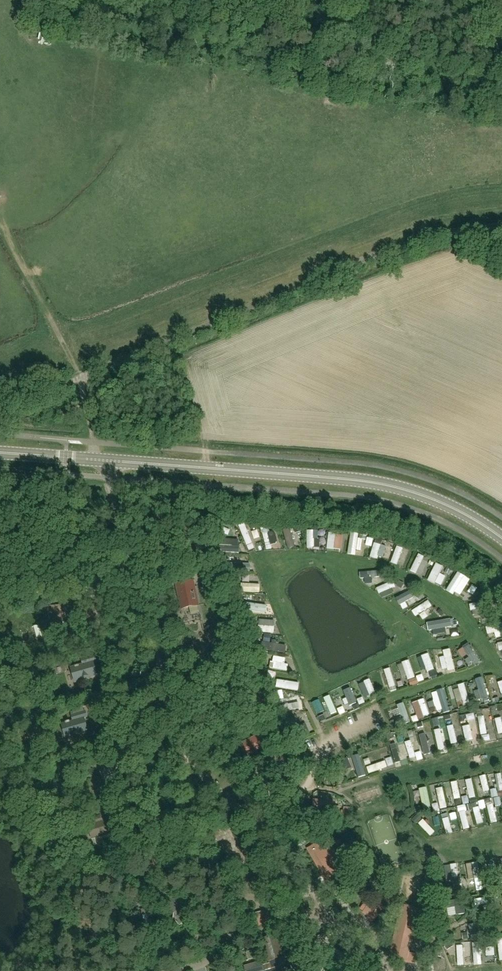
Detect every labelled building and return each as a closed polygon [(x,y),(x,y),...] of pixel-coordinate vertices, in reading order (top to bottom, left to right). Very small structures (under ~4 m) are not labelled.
[(251,549),(256,547),(249,525),(244,527),(251,549)] [(267,535),(271,553),(275,552),(271,534),(267,535)] [(338,535),(338,549),(346,549),(346,535),(338,535)] [(366,547),(360,547),(360,536),(353,536),(352,557),(365,558),(366,547)] [(359,546),(366,548),(368,540),(362,538),(359,546)] [(374,559),(382,562),(386,546),(378,544),(374,559)] [(394,564),(400,567),(407,550),(401,547),(394,564)] [(424,578),(429,571),(424,568),(429,559),(424,556),(414,572),(424,578)] [(441,585),(445,570),(440,568),(436,584),(441,585)] [(453,591),(464,596),(471,582),(460,577),(453,591)] [(194,581),(189,598),(182,609),(199,605),(194,581)] [(380,590),(383,596),(400,589),(397,583),(380,590)] [(263,596),(263,588),(246,588),(246,596),(263,596)] [(406,606),(419,599),(416,593),(402,601),(406,606)] [(66,617),(64,610),(63,605),(46,606),(50,621),(45,622),(43,622),(43,623),(40,624),(43,636),(66,630),(62,618),(66,617)] [(434,606),(418,615),(421,621),(437,611),(434,606)] [(252,608),(251,617),(269,618),(269,609),(252,608)] [(434,634),(450,631),(449,624),(432,627),(434,634)] [(501,637),(501,628),(491,631),(494,639),(501,637)] [(263,629),(263,637),(279,637),(279,629),(263,629)] [(285,653),(286,645),(262,642),(261,649),(285,653)] [(468,651),(462,654),(466,662),(471,659),(468,651)] [(451,672),(458,671),(456,654),(449,655),(451,672)] [(96,655),(86,658),(81,659),(83,665),(80,665),(76,666),(76,667),(72,668),(75,681),(97,674),(94,662),(97,661),(96,655)] [(426,675),(432,674),(433,678),(439,676),(434,657),(426,659),(428,665),(424,666),(426,675)] [(275,674),(291,676),(293,661),(279,659),(278,666),(275,666),(275,674)] [(412,685),(419,683),(415,663),(408,665),(412,685)] [(395,671),(389,673),(396,698),(402,696),(395,671)] [(488,683),(481,684),(483,691),(490,690),(488,683)] [(468,687),(463,689),(466,697),(471,695),(468,687)] [(357,711),(363,708),(354,690),(348,693),(357,711)] [(442,695),(436,697),(443,717),(448,715),(442,695)] [(335,699),(329,701),(337,721),(343,719),(335,699)] [(430,702),(424,703),(428,721),(434,720),(430,702)] [(421,723),(427,722),(424,706),(418,707),(421,723)] [(290,719),(307,716),(305,707),(288,710),(290,719)] [(86,711),(77,714),(72,715),(74,721),(71,722),(71,721),(66,722),(67,723),(62,724),(66,737),(88,730),(85,718),(88,717),(86,711)] [(470,744),(476,743),(472,728),(467,730),(470,744)] [(448,753),(445,731),(439,732),(442,754),(448,753)] [(260,735),(240,745),(246,756),(266,746),(260,735)] [(409,745),(414,761),(420,759),(414,743),(409,745)] [(379,777),(393,772),(390,764),(377,769),(379,777)] [(491,778),(484,780),(487,794),(494,792),(491,778)] [(477,782),(470,783),(473,802),(479,801),(477,782)] [(458,800),(451,803),(453,806),(466,801),(461,786),(454,788),(458,800)] [(447,787),(441,788),(443,806),(449,805),(447,787)] [(424,791),(430,810),(435,809),(429,789),(424,791)] [(501,827),(501,826),(495,797),(490,799),(497,828),(501,827)] [(333,800),(314,799),(313,813),(332,815),(333,800)] [(482,828),(487,827),(484,810),(479,811),(482,828)] [(454,820),(448,821),(450,835),(456,835),(454,820)] [(428,821),(423,825),(434,839),(439,836),(428,821)] [(320,837),(322,841),(313,846),(339,892),(340,892),(342,896),(355,889),(352,885),(353,884),(325,834),(320,837)] [(480,864),(470,867),(474,883),(484,881),(480,864)] [(369,899),(361,909),(365,912),(364,913),(375,921),(385,908),(373,900),(373,901),(369,899)] [(390,959),(415,965),(417,954),(409,952),(412,939),(416,940),(417,932),(414,931),(418,909),(402,905),(390,959)] [(262,939),(269,961),(285,956),(278,934),(262,939)] [(485,945),(477,946),(478,969),(486,969),(485,945)] [(490,958),(498,958),(498,949),(490,949),(490,958)] [(281,960),(274,963),(276,968),(283,965),(281,960)] [(446,965),(436,961),(432,970),(444,970),(446,965)] [(263,965),(262,962),(244,967),(246,970),(264,970),(265,970),(272,969),(270,963),(263,965)]
